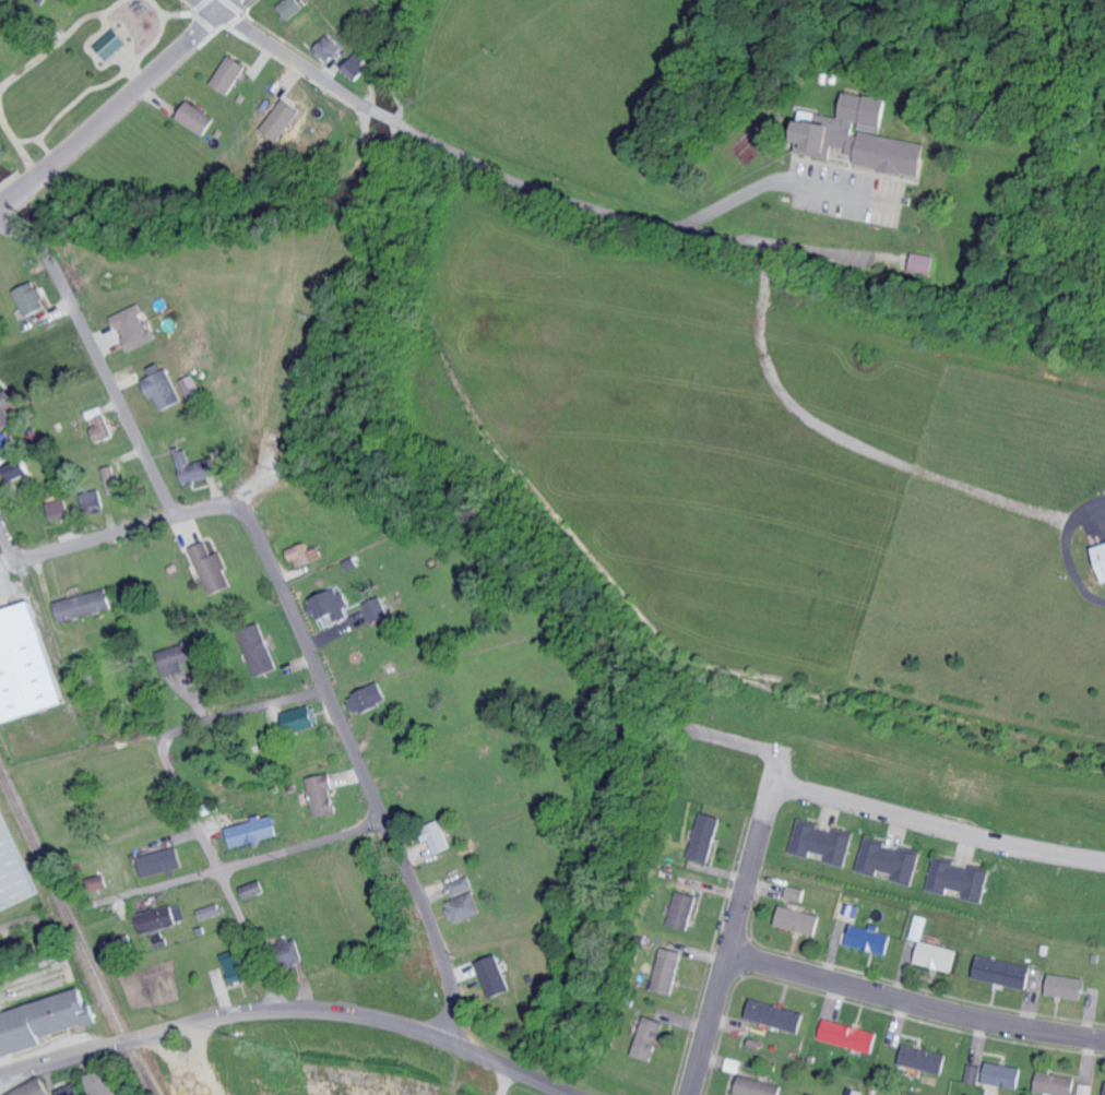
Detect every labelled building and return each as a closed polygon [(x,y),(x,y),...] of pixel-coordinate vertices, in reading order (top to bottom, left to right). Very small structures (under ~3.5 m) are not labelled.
[(300,0),(287,0),(279,7),(290,20),(305,7),(300,0)] [(127,42),(113,28),(94,46),(108,61),(127,42)] [(344,48),(331,34),(315,48),(328,62),(344,48)] [(344,68),(357,80),(374,61),(360,49),(344,68)] [(231,94),(249,64),(231,53),(213,83),(231,94)] [(841,118),(845,92),(888,99),(882,126),(841,118)] [(281,142),(303,109),(285,97),(263,130),(281,142)] [(208,135),(217,115),(188,101),(178,120),(208,135)] [(796,150),(803,116),(837,123),(831,156),(796,150)] [(855,163),(857,155),(847,153),(851,140),(859,141),(862,130),(928,145),(920,178),(855,163)] [(932,256),(910,252),(907,271),(928,275),(932,256)] [(15,290),(26,317),(48,308),(37,281),(15,290)] [(128,351),(152,343),(139,306),(115,315),(128,351)] [(165,361),(149,368),(152,376),(143,380),(151,400),(157,397),(163,411),(183,402),(165,361)] [(203,397),(194,375),(181,380),(190,402),(203,397)] [(16,423),(9,408),(17,404),(10,389),(0,394),(0,431),(16,423)] [(0,435),(0,459),(19,450),(9,431),(0,435)] [(179,454),(184,483),(217,477),(214,459),(192,464),(189,452),(179,454)] [(11,483),(33,474),(26,456),(3,465),(11,483)] [(109,494),(125,490),(117,463),(101,468),(109,494)] [(81,492),(84,514),(105,512),(102,489),(81,492)] [(72,517),(65,498),(46,504),(53,523),(72,517)] [(234,586),(220,552),(213,554),(208,541),(191,548),(210,595),(234,586)] [(297,567),(325,559),(322,547),(311,550),(310,543),(292,548),(297,567)] [(1095,547),(1104,544),(1104,581),(1095,547)] [(386,618),(379,598),(364,603),(366,611),(350,616),(347,607),(349,606),(342,588),(309,599),(317,621),(330,617),(333,624),(346,620),(350,630),(386,618)] [(53,602),(58,621),(112,609),(108,590),(53,602)] [(64,704),(35,601),(0,611),(0,719),(1,722),(64,704)] [(278,669),(261,621),(239,630),(256,677),(278,669)] [(157,653),(165,678),(186,671),(184,665),(197,661),(191,642),(157,653)] [(354,716),(382,704),(374,685),(346,698),(354,716)] [(313,705),(283,713),(289,734),(319,726),(313,705)] [(307,778),(315,818),(337,814),(332,790),(334,790),(331,773),(307,778)] [(40,895),(0,795),(0,911),(40,895)] [(723,818),(703,813),(690,858),(710,864),(723,818)] [(281,837),(276,816),(228,827),(232,847),(281,837)] [(452,848),(440,820),(421,829),(427,842),(430,841),(436,855),(452,848)] [(848,866),(855,834),(834,829),(834,831),(819,828),(820,824),(800,820),(793,853),(812,857),(813,851),(829,855),(827,862),(848,866)] [(859,870),(879,875),(880,870),(896,873),(895,881),(914,886),(923,851),(903,846),(902,850),(887,847),(888,842),(867,837),(859,870)] [(139,858),(145,878),(184,868),(179,848),(139,858)] [(930,890),(949,894),(950,889),(965,892),(964,899),(985,903),(991,869),(972,866),(972,869),(956,866),(957,862),(935,858),(930,890)] [(92,892),(110,887),(106,875),(88,880),(92,892)] [(484,912),(469,876),(450,884),(456,898),(446,903),(455,925),(484,912)] [(247,899),(266,893),(263,881),(243,887),(247,899)] [(786,898),(804,901),(806,889),(788,885),(786,898)] [(697,895),(676,892),(672,926),(693,929),(697,895)] [(843,913),(857,917),(860,907),(846,902),(843,913)] [(202,921),(224,914),(220,903),(198,911),(202,921)] [(186,924),(182,905),(137,914),(141,933),(186,924)] [(776,925),(817,937),(823,917),(781,905),(776,925)] [(923,940),(929,917),(917,914),(911,937),(923,940)] [(853,922),(847,944),(888,956),(894,935),(879,931),(879,930),(853,922)] [(300,940),(293,942),(291,938),(280,942),(288,966),(307,959),(300,940)] [(961,951),(923,940),(916,962),(954,974),(961,951)] [(674,995),(684,953),(663,948),(652,990),(674,995)] [(226,958),(232,984),(249,980),(243,954),(226,958)] [(511,991),(498,955),(478,962),(491,998),(511,991)] [(1030,988),(1033,965),(978,957),(974,979),(1030,988)] [(1085,999),(1087,978),(1051,975),(1049,996),(1085,999)] [(45,1046),(43,1037),(98,1022),(92,999),(84,1001),(81,991),(0,1013),(0,1042),(4,1057),(45,1046)] [(801,1033),(806,1013),(752,998),(747,1018),(801,1033)] [(654,1062),(665,1022),(646,1016),(634,1056),(654,1062)] [(879,1033),(826,1019),(820,1039),(874,1054),(879,1033)] [(948,1056),(905,1044),(900,1064),(942,1075),(948,1056)] [(740,1074),(743,1061),(729,1058),(726,1070),(740,1074)] [(984,1083),(1020,1091),(1024,1069),(989,1061),(984,1083)] [(980,1085),(983,1066),(969,1065),(967,1083),(980,1085)] [(108,1067),(85,1073),(91,1094),(115,1094),(108,1067)] [(1077,1084),(1078,1078),(1038,1073),(1035,1093),(1052,1094),(1092,1094),(1093,1086),(1077,1084)] [(783,1083),(740,1076),(736,1094),(782,1094),(783,1083)] [(41,1091),(37,1093),(31,1083),(10,1094),(43,1094),(41,1091)]
